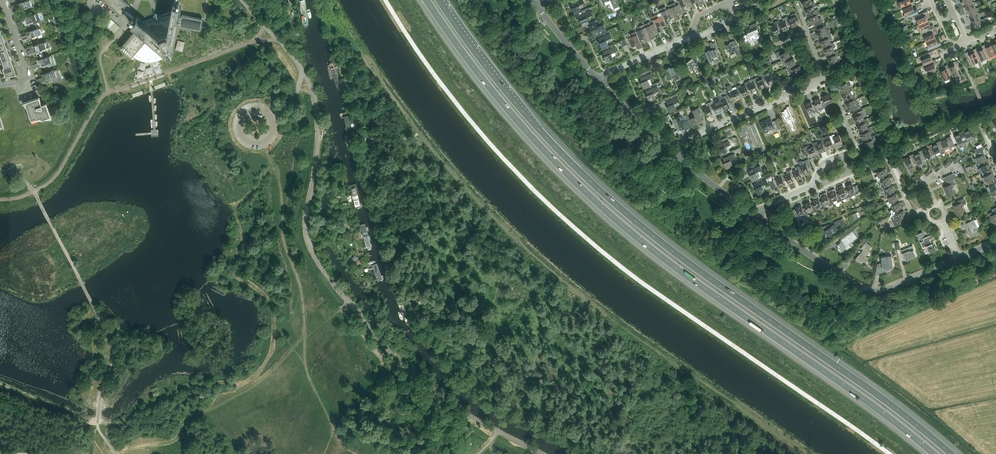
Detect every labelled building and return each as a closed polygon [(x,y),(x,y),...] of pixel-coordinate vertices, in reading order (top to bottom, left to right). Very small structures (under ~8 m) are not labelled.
[(19,6),(20,5),(22,9),(32,5),(31,2),(34,1),(34,0),(27,0),(18,3),(19,6)] [(201,31),(201,28),(203,18),(180,14),(181,6),(176,5),(177,0),(175,0),(174,5),(173,5),(172,10),(171,12),(158,16),(143,22),(137,17),(137,18),(135,17),(133,15),(131,13),(126,9),(130,5),(124,0),(104,0),(121,15),(125,11),(129,15),(135,20),(132,24),(138,29),(122,48),(131,55),(131,56),(131,57),(132,57),(132,58),(133,58),(134,57),(136,54),(137,55),(138,56),(139,56),(140,57),(142,57),(143,58),(144,58),(145,58),(147,59),(148,59),(149,59),(151,59),(152,59),(153,58),(155,58),(156,58),(157,57),(158,57),(159,56),(161,56),(162,55),(163,54),(164,53),(165,52),(168,55),(169,55),(170,55),(171,55),(171,54),(172,54),(172,53),(173,54),(178,26),(201,31)] [(302,30),(310,29),(307,0),(298,0),(302,30)] [(581,11),(578,5),(584,2),(583,0),(570,0),(569,0),(572,7),(571,7),(574,14),(577,13),(577,12),(581,11)] [(614,9),(619,6),(616,0),(610,0),(614,9)] [(688,11),(686,7),(691,5),(689,0),(677,0),(679,4),(683,13),(688,11)] [(691,5),(692,9),(702,5),(700,1),(700,0),(689,0),(691,5)] [(903,10),(903,9),(912,6),(915,4),(914,1),(911,2),(910,0),(901,0),(899,1),(898,2),(898,7),(900,7),(901,10),(903,10)] [(679,4),(676,5),(675,2),(668,5),(670,8),(674,17),(675,21),(680,18),(678,15),(683,13),(679,4)] [(976,8),(974,3),(967,6),(967,7),(966,8),(968,12),(976,8)] [(669,19),(674,17),(670,8),(666,9),(665,6),(659,9),(662,15),(666,25),(671,23),(669,19)] [(813,16),(817,15),(819,14),(817,9),(815,10),(813,6),(809,8),(805,10),(807,16),(812,14),(813,16)] [(914,11),(912,6),(903,9),(903,10),(905,14),(903,15),(905,19),(919,13),(917,9),(914,11)] [(582,26),(588,24),(589,23),(586,17),(592,14),(589,7),(581,11),(577,12),(577,13),(574,14),(576,19),(580,17),(580,19),(579,20),(582,26)] [(971,15),(971,17),(979,14),(976,8),(968,12),(970,16),(971,15)] [(917,19),(919,24),(928,21),(926,15),(928,14),(927,11),(913,17),(915,20),(917,19)] [(27,23),(37,19),(35,13),(23,17),(24,20),(25,19),(27,23)] [(797,25),(797,24),(800,23),(795,13),(791,15),(792,17),(788,19),(790,23),(792,28),(797,25)] [(651,17),(654,23),(658,32),(663,30),(661,27),(666,25),(662,15),(659,17),(657,14),(651,17)] [(971,19),(973,23),(980,20),(981,19),(979,14),(971,17),(972,18),(971,19)] [(808,19),(810,22),(811,24),(816,22),(817,25),(823,22),(821,17),(819,18),(817,15),(813,16),(808,19)] [(783,21),(780,22),(781,26),(783,31),(789,29),(787,24),(790,23),(788,19),(787,16),(782,19),(783,21)] [(104,25),(114,34),(121,26),(111,18),(104,25)] [(589,23),(588,24),(591,30),(592,30),(595,36),(597,35),(607,31),(604,24),(598,27),(595,20),(589,23)] [(775,25),(771,26),(775,35),(781,32),(779,28),(781,26),(780,22),(779,20),(774,22),(775,25)] [(981,23),(980,20),(973,23),(973,24),(972,25),(974,29),(985,24),(983,22),(981,23)] [(919,30),(921,34),(934,28),(933,24),(930,26),(928,21),(919,24),(919,25),(917,25),(918,30),(919,30)] [(643,24),(650,40),(655,38),(653,34),(658,32),(654,23),(651,24),(649,22),(643,24)] [(752,28),(745,30),(747,34),(741,37),(743,42),(753,38),(753,37),(756,36),(756,38),(755,38),(757,42),(762,40),(760,36),(761,36),(759,30),(760,30),(757,22),(751,25),(752,28)] [(639,30),(635,31),(639,40),(644,38),(645,42),(650,40),(643,24),(637,27),(639,30)] [(819,39),(823,37),(827,35),(826,31),(828,30),(826,25),(820,28),(821,31),(816,33),(819,39)] [(40,27),(28,32),(26,32),(27,35),(22,37),(23,40),(28,38),(27,36),(29,35),(29,34),(31,34),(32,37),(38,35),(39,38),(43,36),(40,27)] [(936,31),(934,28),(921,34),(922,37),(924,36),(926,41),(935,37),(933,32),(936,31)] [(599,42),(602,49),(608,46),(606,39),(612,37),(609,30),(607,31),(597,35),(600,42),(599,42)] [(642,47),(639,40),(635,31),(629,34),(630,37),(627,38),(631,47),(636,45),(637,49),(642,47)] [(0,32),(0,63),(5,76),(15,75),(0,32)] [(729,43),(726,45),(730,54),(735,52),(736,55),(741,53),(736,43),(738,42),(734,33),(732,34),(734,40),(729,42),(729,43)] [(830,34),(827,35),(823,37),(825,39),(820,41),(822,47),(827,45),(831,43),(830,40),(832,39),(830,34)] [(938,43),(935,37),(926,41),(928,46),(926,47),(928,51),(942,45),(940,41),(938,43)] [(47,41),(31,46),(32,49),(33,52),(49,47),(47,41)] [(709,49),(704,51),(709,62),(713,60),(715,63),(719,61),(717,55),(718,55),(716,50),(718,50),(715,42),(712,43),(714,48),(710,50),(709,49)] [(826,55),(831,53),(835,52),(833,48),(836,47),(833,42),(831,43),(827,45),(828,48),(824,50),(826,55)] [(613,44),(608,46),(602,49),(604,55),(603,56),(606,63),(613,60),(610,53),(616,51),(613,44)] [(986,47),(985,44),(982,46),(983,48),(987,58),(988,60),(991,58),(990,56),(995,54),(991,45),(986,47)] [(982,60),(987,58),(983,48),(978,51),(977,48),(973,49),(973,50),(974,52),(978,61),(979,63),(983,62),(982,60)] [(787,58),(788,58),(790,57),(788,51),(783,53),(782,50),(775,53),(777,58),(780,57),(781,60),(787,58)] [(978,61),(974,52),(973,50),(970,51),(970,52),(969,53),(968,52),(965,53),(971,67),(974,65),(973,64),(978,61)] [(695,69),(696,72),(697,75),(702,73),(701,71),(701,70),(696,60),(699,59),(695,51),(692,52),(694,57),(689,60),(690,61),(686,62),(688,65),(686,66),(688,71),(690,70),(690,71),(695,69)] [(837,51),(835,52),(831,53),(832,56),(827,58),(830,64),(835,62),(836,64),(839,62),(837,56),(839,55),(837,51)] [(924,64),(933,60),(931,55),(933,54),(932,51),(918,57),(919,60),(921,59),(924,64)] [(50,56),(38,60),(39,62),(40,62),(42,65),(47,63),(49,67),(55,64),(53,58),(52,58),(51,56),(50,56)] [(345,94),(334,58),(326,60),(337,96),(345,94)] [(787,68),(794,65),(796,64),(793,58),(789,60),(788,58),(787,58),(781,60),(783,65),(786,64),(787,68)] [(669,67),(665,69),(669,79),(673,77),(675,80),(680,78),(677,73),(678,72),(676,68),(678,67),(675,59),(672,61),(674,66),(670,68),(669,67)] [(935,59),(933,60),(924,64),(922,65),(923,69),(925,68),(927,73),(937,69),(934,64),(937,62),(935,59)] [(954,65),(949,67),(953,76),(958,74),(959,76),(963,74),(957,61),(953,62),(954,65)] [(954,78),(953,76),(949,67),(948,64),(945,66),(946,68),(941,71),(945,80),(946,83),(951,81),(951,80),(954,78)] [(792,72),(793,75),(802,72),(799,66),(795,68),(794,65),(787,68),(789,73),(792,72)] [(62,80),(58,69),(42,74),(43,77),(45,76),(47,80),(53,77),(55,83),(55,81),(61,79),(62,80)] [(641,81),(640,82),(643,88),(644,88),(650,85),(647,79),(653,76),(650,70),(638,75),(641,81)] [(761,75),(762,78),(764,82),(766,81),(768,85),(774,83),(769,72),(761,75)] [(757,77),(752,79),(753,81),(755,85),(758,84),(760,89),(766,86),(764,82),(762,78),(758,79),(757,77)] [(745,85),(747,89),(749,88),(751,93),(757,90),(755,85),(753,81),(752,79),(744,83),(745,85)] [(846,93),(850,91),(853,90),(852,88),(850,85),(851,84),(849,80),(847,81),(847,83),(838,86),(840,92),(845,90),(846,93)] [(650,85),(644,88),(647,94),(646,95),(649,102),(656,99),(653,92),(659,90),(656,83),(650,85)] [(735,86),(736,89),(738,93),(741,91),(743,96),(749,94),(747,89),(745,85),(741,87),(740,84),(735,86)] [(740,97),(738,93),(736,89),(733,90),(732,88),(731,88),(730,86),(729,85),(725,87),(730,96),(732,95),(735,100),(740,97)] [(849,99),(850,101),(854,100),(856,99),(854,94),(852,95),(850,91),(846,93),(842,95),(844,101),(849,99)] [(676,93),(665,99),(668,105),(666,106),(669,112),(676,109),(673,103),(679,100),(676,93)] [(724,99),(720,100),(722,104),(724,109),(729,107),(727,102),(730,101),(727,94),(723,97),(724,99)] [(822,96),(824,101),(826,105),(829,103),(830,106),(835,103),(832,97),(830,98),(828,94),(822,96)] [(52,118),(46,103),(42,104),(39,97),(25,102),(31,119),(36,118),(36,119),(41,117),(41,119),(46,118),(46,119),(52,118)] [(813,100),(815,105),(817,109),(821,107),(822,109),(827,107),(826,105),(824,101),(821,102),(819,97),(813,100)] [(715,103),(712,104),(713,108),(716,115),(722,112),(719,106),(722,104),(720,100),(719,98),(714,100),(715,103)] [(856,103),(854,100),(850,101),(845,103),(848,109),(852,107),(854,110),(860,107),(858,102),(856,103)] [(818,111),(817,109),(815,105),(813,106),(811,101),(805,104),(809,112),(812,111),(813,113),(818,111)] [(713,108),(712,104),(711,102),(706,104),(707,106),(703,108),(707,117),(713,114),(710,109),(713,108)] [(783,115),(782,115),(784,121),(785,121),(786,124),(788,123),(791,131),(796,129),(793,121),(795,120),(789,106),(787,107),(787,108),(784,110),(785,111),(782,112),(783,115)] [(688,119),(691,126),(698,123),(697,122),(704,119),(699,108),(692,111),(694,117),(688,119)] [(856,123),(860,121),(864,119),(863,116),(865,115),(863,110),(857,113),(858,116),(853,118),(856,123)] [(679,116),(672,119),(677,131),(684,128),(685,129),(691,126),(688,119),(682,122),(679,116)] [(771,118),(761,122),(765,132),(771,130),(772,132),(779,129),(775,120),(772,122),(771,118)] [(859,132),(864,130),(868,128),(866,124),(869,123),(867,118),(864,119),(860,121),(862,124),(857,126),(859,132)] [(760,147),(763,145),(754,123),(750,125),(751,125),(749,126),(748,124),(740,127),(740,129),(738,130),(741,137),(748,134),(746,131),(747,130),(750,137),(752,142),(751,143),(753,148),(759,145),(760,147)] [(977,136),(973,126),(968,128),(969,129),(964,131),(968,140),(968,142),(974,140),(973,138),(977,136)] [(863,140),(868,138),(872,136),(870,133),(872,132),(870,127),(868,128),(864,130),(865,132),(860,135),(863,140)] [(964,131),(964,130),(959,132),(960,133),(955,136),(959,146),(964,144),(964,142),(968,140),(964,131)] [(834,134),(829,136),(832,142),(835,141),(837,147),(843,145),(839,135),(835,136),(834,134)] [(874,135),(872,136),(868,138),(869,141),(864,143),(867,149),(875,145),(874,141),(876,140),(875,137),(874,135)] [(820,139),(822,142),(824,146),(826,145),(828,150),(834,147),(832,142),(829,136),(824,139),(823,137),(820,139)] [(955,146),(950,136),(946,138),(946,139),(941,141),(945,150),(946,152),(951,149),(950,148),(955,146)] [(720,156),(721,155),(730,151),(727,145),(730,144),(727,137),(715,142),(718,149),(717,149),(720,156)] [(941,141),(941,140),(936,142),(937,143),(932,145),(936,154),(936,156),(942,154),(941,152),(945,150),(941,141)] [(813,146),(815,150),(818,148),(820,153),(826,151),(824,146),(822,142),(818,144),(817,141),(812,143),(813,146)] [(923,150),(927,159),(927,160),(932,158),(931,156),(936,154),(932,145),(932,144),(927,146),(927,147),(923,150)] [(815,150),(813,146),(810,147),(809,145),(804,147),(807,153),(809,152),(812,157),(817,154),(815,150)] [(976,163),(978,163),(987,159),(984,154),(985,154),(982,147),(975,150),(976,152),(974,153),(975,157),(974,158),(976,163)] [(730,151),(721,155),(724,162),(723,162),(726,169),(733,166),(730,160),(736,157),(733,150),(730,151)] [(919,153),(914,155),(917,163),(918,165),(923,163),(923,161),(927,159),(923,150),(918,152),(919,153)] [(913,165),(917,163),(914,155),(913,154),(909,156),(909,157),(904,159),(909,169),(914,167),(913,165)] [(808,159),(803,161),(801,160),(799,162),(800,165),(803,171),(804,174),(810,171),(808,167),(810,165),(808,159)] [(980,173),(982,172),(991,168),(987,159),(978,163),(980,167),(978,168),(980,173)] [(752,181),(753,181),(760,177),(758,171),(762,169),(759,162),(747,167),(750,174),(749,175),(752,181)] [(796,170),(793,171),(794,175),(796,180),(802,177),(800,173),(803,171),(800,165),(795,167),(796,170)] [(875,177),(878,182),(884,179),(883,176),(887,174),(885,168),(876,172),(878,176),(875,177)] [(984,182),(986,182),(995,178),(991,168),(982,172),(984,176),(982,177),(984,182)] [(784,175),(786,179),(788,184),(794,181),(792,176),(794,175),(793,171),(792,169),(787,171),(788,173),(784,175)] [(786,179),(784,175),(783,173),(778,175),(779,177),(776,179),(779,187),(785,185),(783,180),(786,179)] [(760,177),(753,181),(756,187),(755,188),(758,194),(765,191),(762,185),(768,182),(765,175),(760,177)] [(356,215),(364,213),(355,177),(347,179),(356,215)] [(881,190),(884,189),(888,187),(886,185),(891,183),(889,177),(884,179),(878,182),(881,190)] [(995,178),(986,182),(988,186),(986,186),(988,192),(990,191),(994,189),(995,188),(995,181),(995,178)] [(953,180),(946,183),(947,186),(944,187),(948,197),(955,193),(952,186),(955,185),(953,180)] [(848,190),(850,194),(853,193),(854,195),(859,193),(857,187),(854,188),(852,183),(846,186),(848,190)] [(887,198),(891,196),(890,193),(895,191),(892,185),(888,187),(884,189),(881,190),(884,197),(885,199),(887,198)] [(840,194),(842,198),(845,196),(846,199),(851,196),(850,194),(848,190),(845,191),(843,187),(838,189),(840,194)] [(843,200),(842,198),(840,194),(837,195),(835,190),(829,193),(831,198),(833,201),(837,200),(838,202),(843,200)] [(821,197),(823,201),(825,205),(828,204),(829,206),(834,204),(833,201),(831,198),(828,199),(826,194),(821,197)] [(889,207),(891,206),(895,204),(894,202),(898,199),(896,194),(891,196),(887,198),(889,201),(886,202),(889,207)] [(826,207),(825,205),(823,201),(820,202),(818,198),(812,200),(814,205),(816,209),(820,207),(821,210),(826,207)] [(958,204),(954,206),(958,216),(966,213),(962,205),(966,204),(964,198),(957,201),(958,204)] [(804,204),(806,209),(808,212),(811,211),(812,213),(817,211),(816,209),(814,205),(812,206),(809,201),(804,204)] [(890,211),(892,216),(898,213),(897,210),(902,208),(900,202),(895,204),(891,206),(892,210),(890,211)] [(808,212),(806,209),(803,210),(801,205),(795,208),(799,216),(803,215),(804,217),(809,215),(808,212)] [(903,211),(898,213),(892,216),(894,219),(892,220),(895,227),(900,224),(899,222),(902,221),(901,218),(906,216),(903,211)] [(856,212),(850,215),(853,221),(852,222),(860,219),(860,218),(859,219),(856,212)] [(365,217),(357,219),(367,255),(375,253),(365,217)] [(964,224),(961,225),(962,228),(965,227),(970,238),(976,235),(976,236),(979,235),(979,234),(978,232),(977,230),(978,229),(974,219),(972,220),(971,217),(962,221),(964,224)] [(842,218),(820,228),(823,235),(827,233),(828,235),(833,232),(832,231),(845,225),(842,218)] [(858,238),(853,231),(858,227),(856,225),(845,233),(846,235),(841,239),(842,241),(837,245),(839,248),(838,248),(841,252),(846,248),(847,249),(851,246),(849,244),(858,238)] [(931,251),(931,252),(936,250),(933,243),(932,243),(930,240),(933,238),(932,235),(923,238),(924,241),(920,242),(923,249),(923,248),(926,246),(927,249),(927,250),(928,253),(931,251)] [(863,250),(855,259),(855,261),(863,264),(862,265),(863,266),(865,267),(866,266),(867,265),(866,263),(869,257),(866,256),(870,252),(868,250),(872,247),(866,242),(867,241),(865,238),(860,244),(862,246),(860,248),(863,250)] [(899,242),(895,243),(896,250),(900,249),(901,250),(906,260),(916,256),(913,250),(914,250),(913,246),(902,250),(900,249),(899,242)] [(380,292),(388,289),(375,253),(367,256),(380,292)] [(877,264),(876,272),(879,272),(879,274),(888,270),(887,268),(889,267),(890,269),(893,267),(892,255),(881,257),(882,263),(877,264)] [(392,296),(408,330),(415,326),(400,292),(392,296)]
